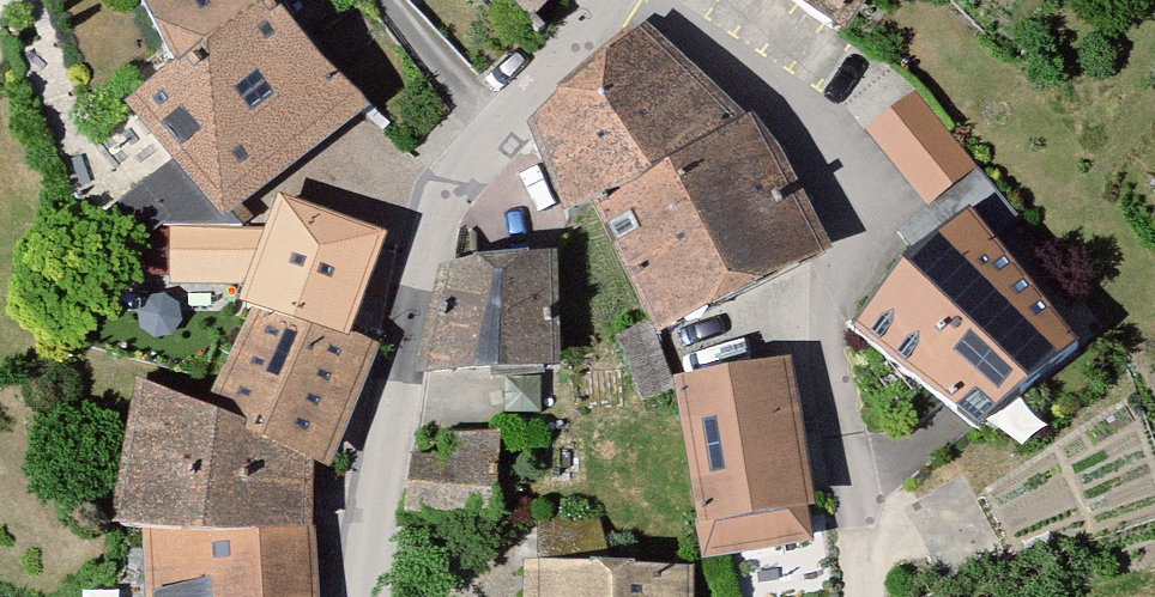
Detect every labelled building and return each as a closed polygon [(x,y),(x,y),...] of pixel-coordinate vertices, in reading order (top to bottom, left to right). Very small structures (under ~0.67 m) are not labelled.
[(142,59),(163,62),(109,114),(204,232),(354,114),(243,10),(237,0),(118,0),(142,59)] [(522,31),(548,0),(490,0),(522,31)] [(823,49),(855,0),(752,0),(823,49)] [(540,94),(514,128),(553,211),(590,194),(639,350),(819,257),(733,121),(627,30),(540,94)] [(980,169),(916,91),(867,131),(932,209),(980,169)] [(142,238),(140,288),(231,291),(219,309),(237,314),(190,416),(124,390),(94,531),(140,537),(140,596),(310,596),(313,538),(298,531),(300,483),(374,356),(340,340),(382,243),(271,202),(248,240),(142,238)] [(977,426),(1081,341),(971,209),(853,327),(977,426)] [(547,257),(427,272),(400,383),(543,373),(547,257)] [(719,371),(658,385),(685,537),(699,559),(802,547),(779,369),(719,371)] [(432,462),(401,458),(388,488),(394,518),(490,529),(501,433),(436,426),(432,462)] [(692,571),(512,571),(511,596),(691,596),(692,571)]
